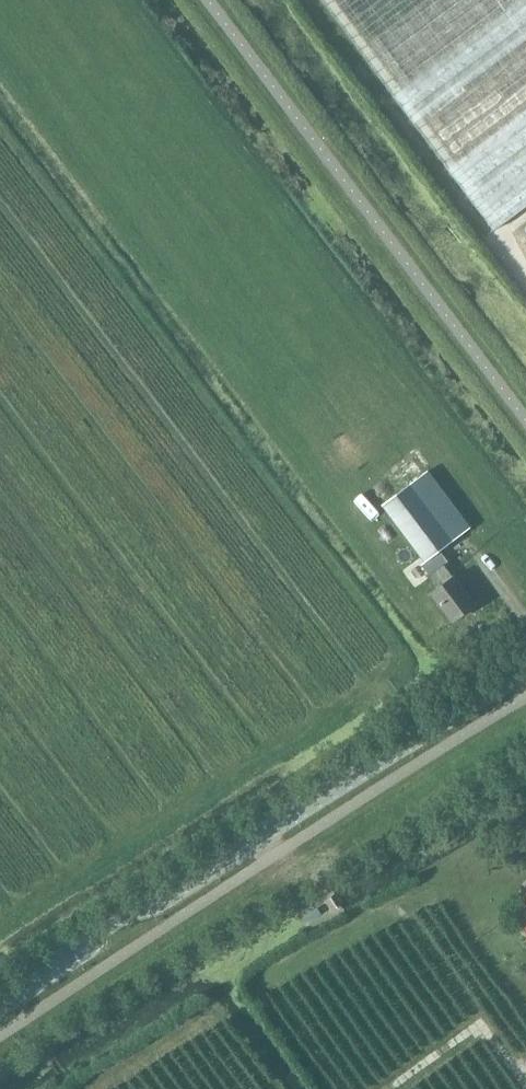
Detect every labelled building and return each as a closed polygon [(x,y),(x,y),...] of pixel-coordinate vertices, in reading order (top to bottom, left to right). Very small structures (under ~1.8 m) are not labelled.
[(494,231),(525,207),(525,0),(322,0),(494,231)] [(431,557),(466,604),(496,581),(475,553),(489,543),(464,510),(442,526),(453,540),(431,557)]
